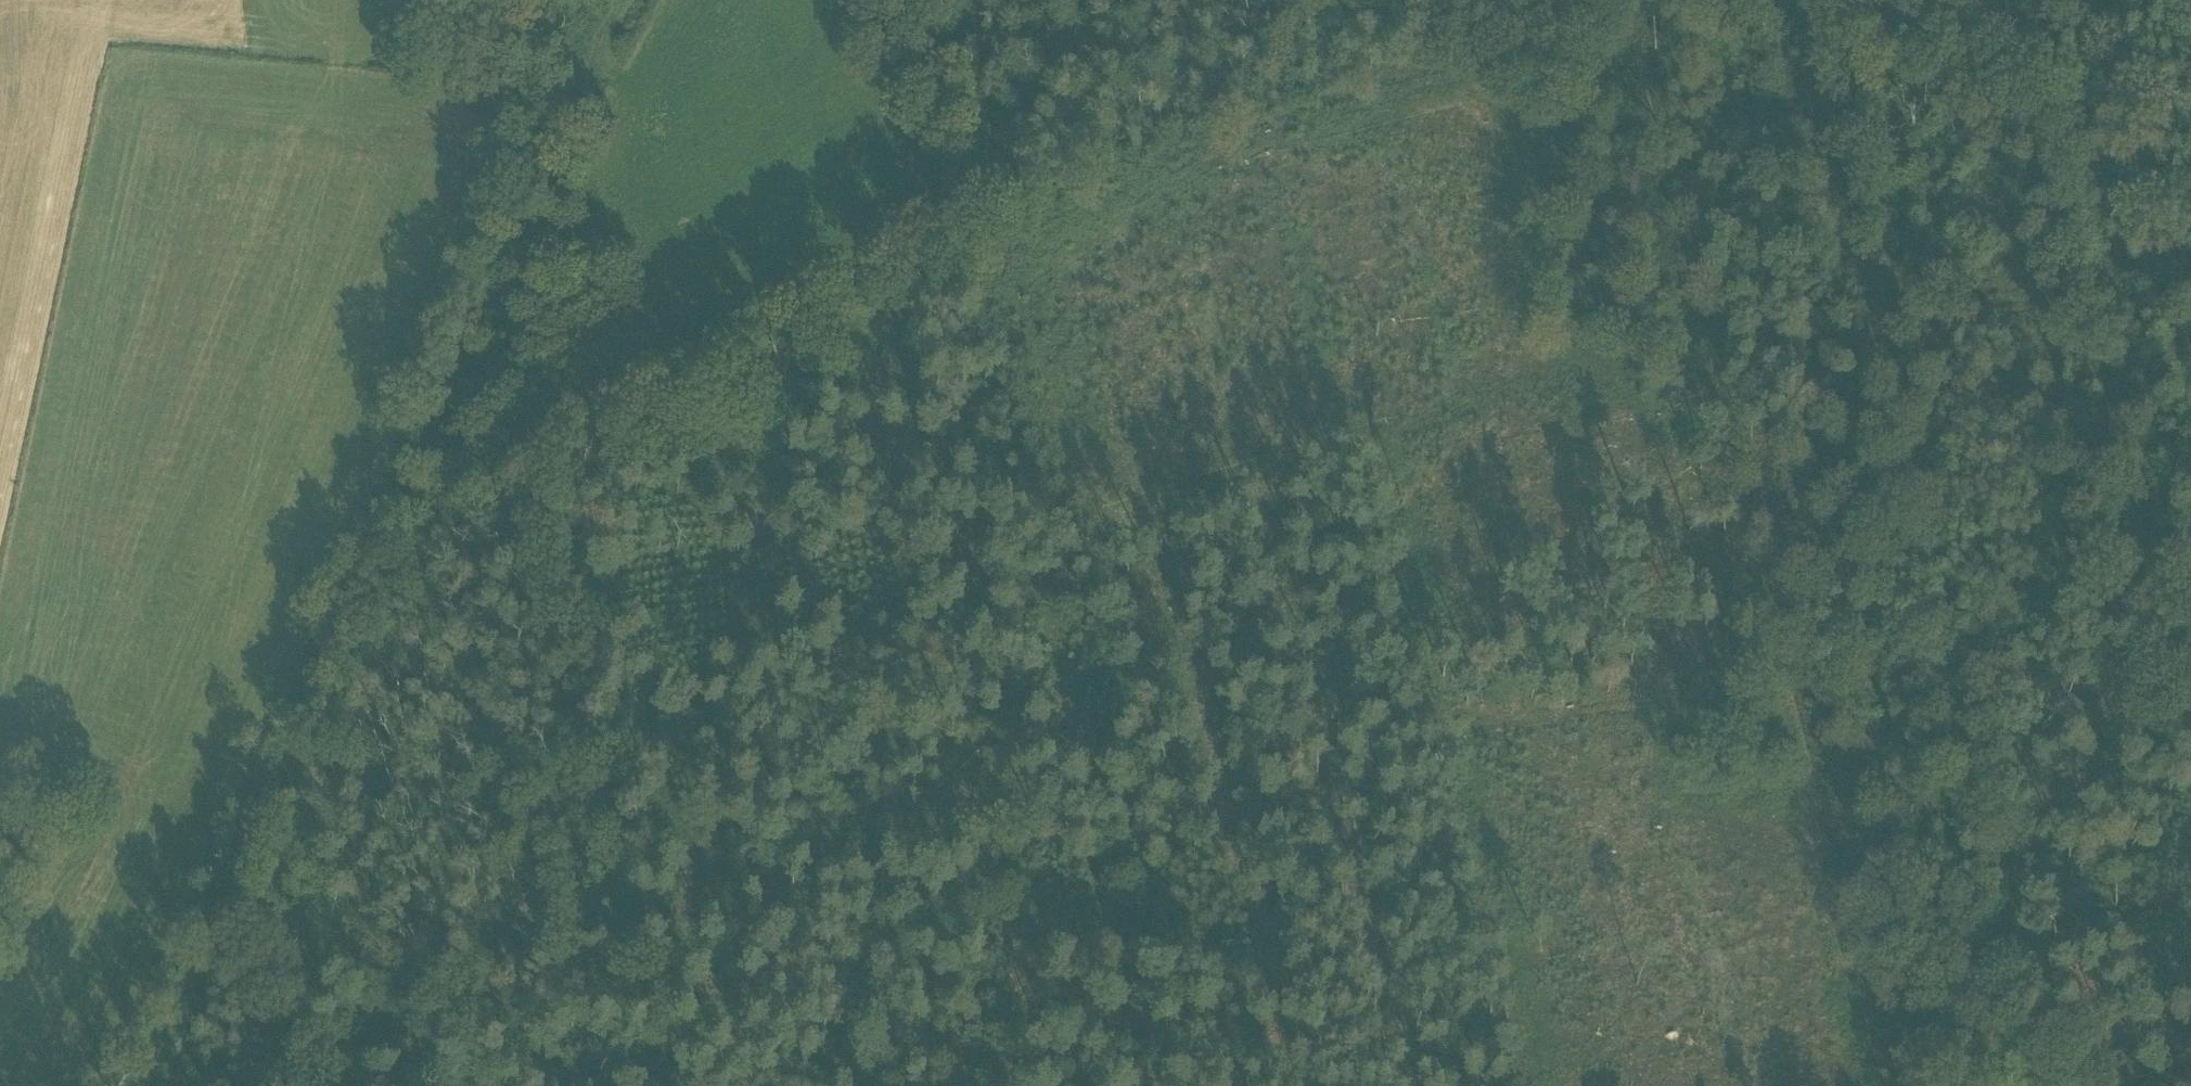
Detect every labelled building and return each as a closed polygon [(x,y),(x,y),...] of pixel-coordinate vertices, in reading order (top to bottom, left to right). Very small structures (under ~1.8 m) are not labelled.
[(2099,828),(2103,844),(2117,841),(2113,824),(2099,828)]
